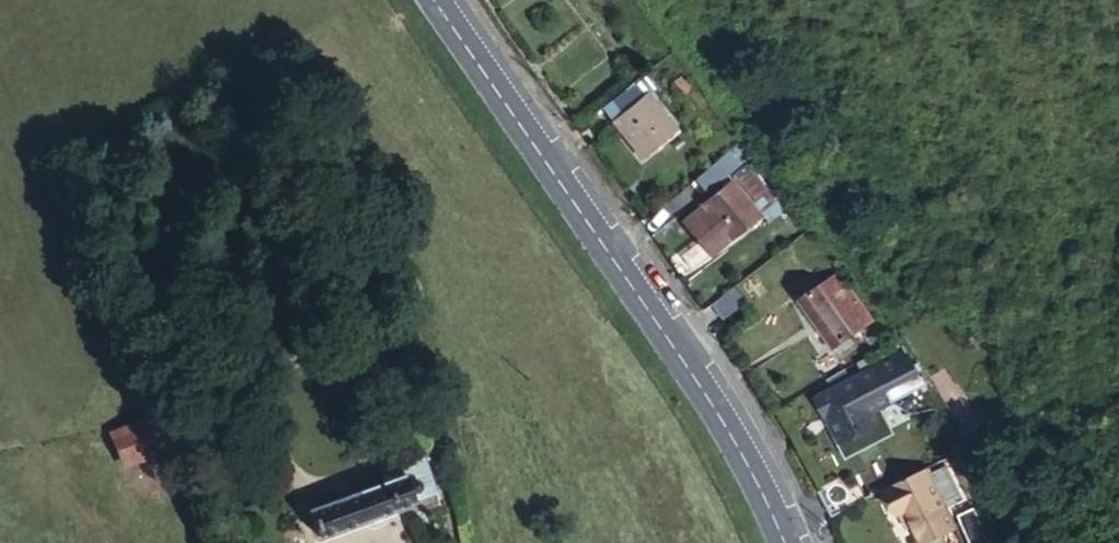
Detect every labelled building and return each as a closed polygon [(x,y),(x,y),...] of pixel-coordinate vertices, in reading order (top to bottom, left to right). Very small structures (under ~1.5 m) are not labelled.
[(656,90),(649,81),(634,91),(642,101),(613,124),(641,163),(676,135),(648,97),(656,90)] [(742,166),(733,154),(712,171),(718,179),(723,174),(728,179),(742,166)] [(734,178),(762,212),(774,203),(745,169),(734,178)] [(712,171),(669,206),(675,215),(691,202),(691,200),(718,179),(712,171)] [(759,219),(731,184),(703,208),(731,242),(759,219)] [(774,203),(762,212),(769,221),(780,211),(774,203)] [(875,323),(843,277),(803,304),(835,350),(875,323)] [(745,305),(734,290),(711,307),(721,322),(745,305)] [(817,403),(842,449),(889,424),(883,414),(930,390),(907,355),(817,403)] [(112,437),(107,439),(100,444),(111,471),(175,446),(160,417),(112,437)] [(436,507),(419,458),(397,467),(401,477),(305,514),(315,539),(399,509),(402,518),(408,518),(436,507)] [(926,474),(886,495),(899,521),(904,518),(918,542),(931,542),(955,531),(926,474)] [(972,513),(956,519),(966,542),(986,542),(972,513)]
